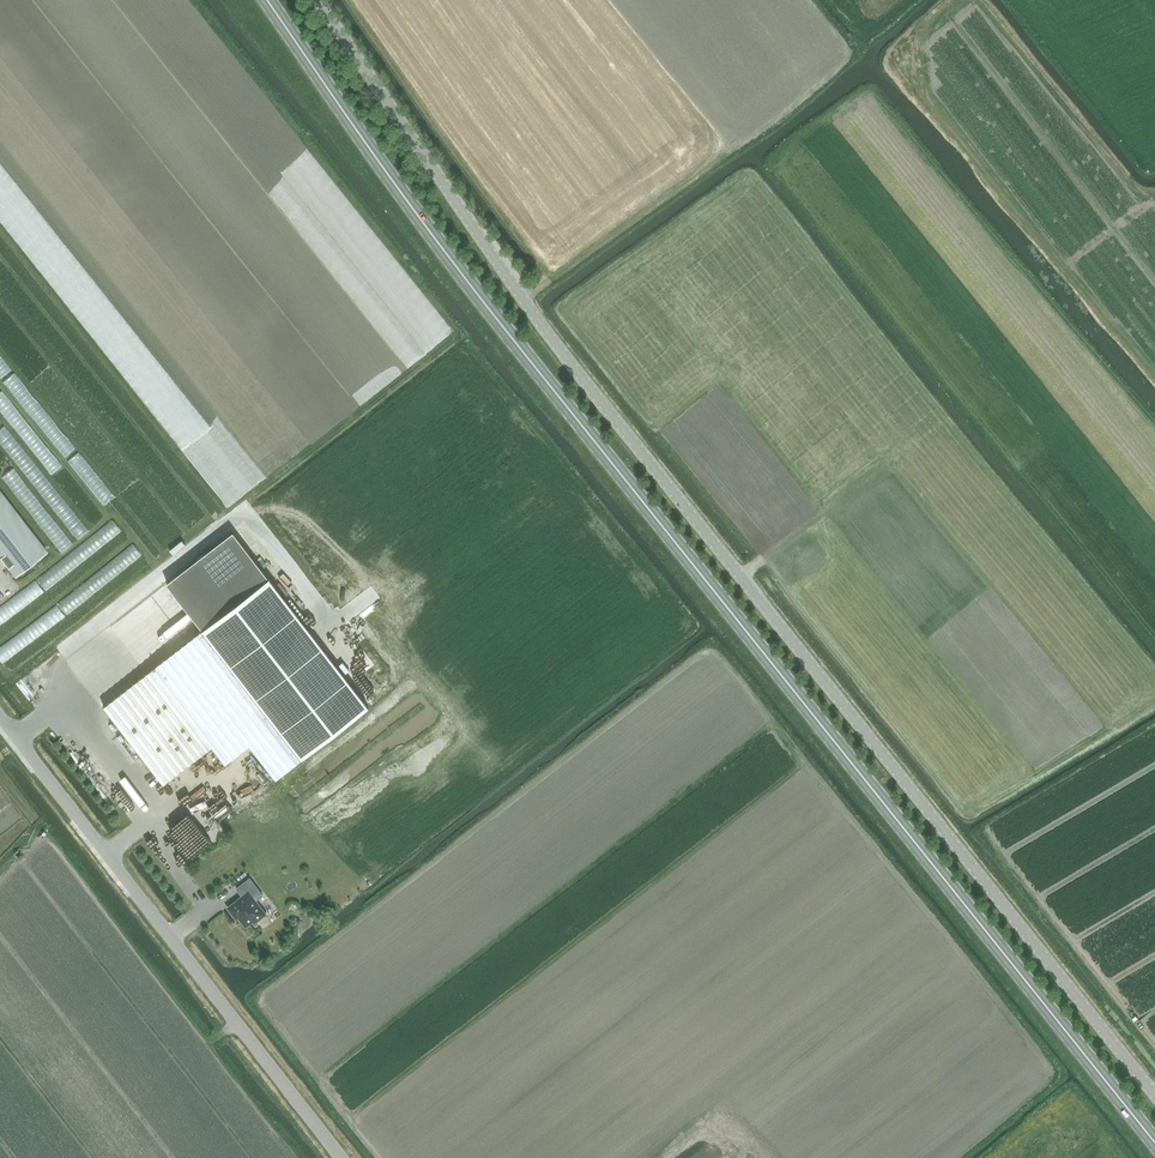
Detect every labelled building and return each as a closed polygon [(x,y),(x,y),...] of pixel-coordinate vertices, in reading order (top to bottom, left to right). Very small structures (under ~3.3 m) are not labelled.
[(15,577),(47,552),(0,491),(0,557),(15,577)] [(0,606),(0,626),(122,532),(112,519),(0,606)] [(0,648),(0,660),(3,664),(144,555),(134,543),(0,648)] [(250,594),(104,707),(164,784),(212,747),(226,764),(250,745),(276,779),(350,723),(250,594)] [(217,786),(230,806),(270,781),(260,766),(230,785),(223,773),(217,776),(221,784),(217,786)] [(216,839),(222,834),(217,828),(211,833),(216,839)] [(229,908),(237,918),(239,917),(246,926),(254,920),(255,922),(266,914),(255,901),(263,895),(250,878),(237,888),(243,897),(229,908)]
